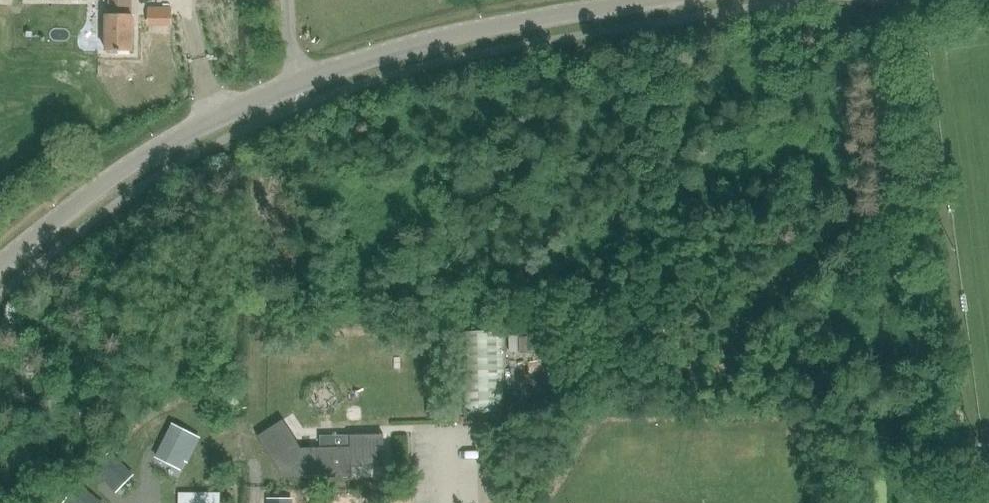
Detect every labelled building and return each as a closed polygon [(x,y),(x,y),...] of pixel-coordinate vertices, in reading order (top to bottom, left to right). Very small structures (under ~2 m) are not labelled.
[(109,14),(106,14),(105,51),(132,51),(132,14),(127,14),(127,0),(109,0),(109,14)] [(505,330),(460,331),(461,418),(506,418),(505,330)] [(282,420),(257,436),(285,479),(351,477),(351,467),(383,466),(382,434),(349,435),(349,447),(301,448),(282,420)] [(171,424),(154,458),(180,470),(184,462),(187,463),(200,438),(171,424)] [(92,470),(115,493),(133,475),(110,452),(92,470)] [(63,502),(101,502),(78,484),(63,502)] [(186,495),(186,502),(220,502),(220,494),(186,495)]
